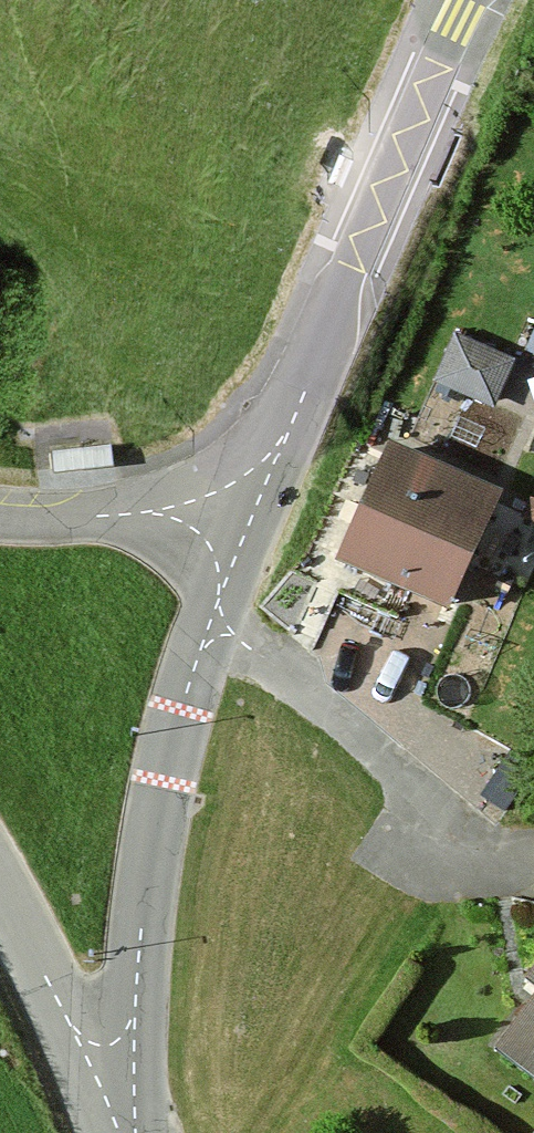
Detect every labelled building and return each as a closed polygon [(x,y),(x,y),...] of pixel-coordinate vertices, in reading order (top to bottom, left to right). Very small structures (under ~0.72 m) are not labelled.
[(498,396),(518,344),(459,322),(440,374),(498,396)] [(510,482),(404,441),(356,563),(462,605),(510,482)] [(112,444),(50,451),(52,470),(114,463),(112,444)] [(496,1041),(533,1069),(533,990),(496,1041)]
